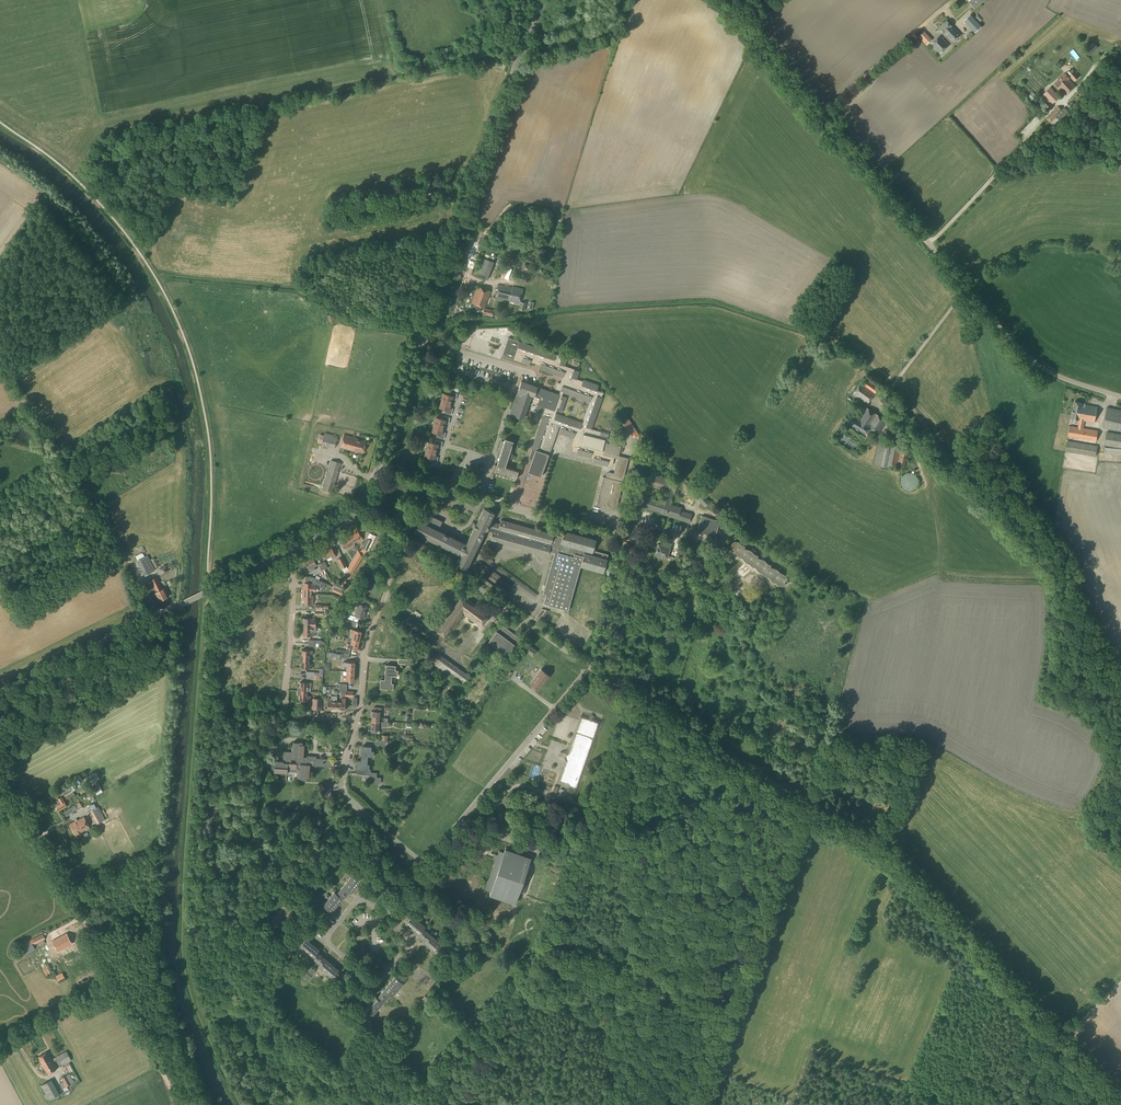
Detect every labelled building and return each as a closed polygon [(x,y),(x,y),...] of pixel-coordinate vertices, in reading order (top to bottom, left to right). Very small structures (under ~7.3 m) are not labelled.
[(985,0),(968,0),(975,8),(985,0)] [(982,26),(980,25),(970,14),(964,20),(975,32),(977,31),(982,26)] [(960,35),(952,26),(947,21),(939,28),(943,34),(945,33),(953,42),(960,35)] [(926,45),(932,40),(925,32),(919,37),(926,45)] [(940,53),(949,45),(940,36),(931,44),(940,53)] [(1096,44),(1089,51),(1092,54),(1099,47),(1096,44)] [(1082,74),(1094,60),(1080,47),(1068,61),(1082,74)] [(1074,81),(1079,77),(1073,70),(1068,74),(1074,81)] [(1075,86),(1068,79),(1069,78),(1065,73),(1054,83),(1058,87),(1059,86),(1066,94),(1075,86)] [(1055,102),(1061,96),(1052,87),(1046,93),(1055,102)] [(1046,111),(1050,107),(1045,102),(1040,107),(1042,109),(1043,107),(1046,111)] [(1062,110),(1058,106),(1051,114),(1051,115),(1048,119),(1051,122),(1056,117),(1059,121),(1069,112),(1064,107),(1062,110)] [(486,279),(493,262),(481,257),(474,274),(486,279)] [(505,279),(513,259),(508,257),(499,276),(505,279)] [(512,288),(498,285),(495,297),(509,300),(509,301),(519,303),(523,289),(512,287),(512,288)] [(485,308),(491,291),(478,286),(471,303),(485,308)] [(493,317),(494,310),(484,308),(483,315),(493,317)] [(601,432),(591,430),(602,398),(601,398),(603,393),(596,391),(598,386),(583,380),(582,382),(576,380),(579,372),(564,367),(567,359),(556,355),(519,342),(513,360),(529,365),(530,362),(540,365),(539,369),(563,377),(561,383),(558,382),(556,389),(561,390),(559,394),(554,392),(552,392),(544,389),(542,396),(535,393),(537,387),(522,381),(510,414),(524,419),(531,396),(540,399),(538,406),(545,408),(536,435),(521,481),(526,482),(519,501),(532,505),(559,427),(562,427),(559,434),(573,439),(574,439),(572,447),(578,448),(576,455),(591,459),(591,458),(594,459),(592,464),(609,467),(612,465),(615,466),(614,474),(609,473),(606,474),(605,477),(603,477),(596,505),(616,510),(629,459),(619,456),(620,446),(605,443),(605,440),(599,438),(601,432)] [(879,388),(868,380),(864,385),(861,383),(854,393),(868,404),(879,388)] [(456,400),(458,394),(450,392),(449,395),(443,393),(442,397),(440,398),(440,400),(440,401),(440,403),(439,408),(445,409),(444,413),(451,415),(453,409),(450,408),(452,399),(456,400)] [(1095,422),(1097,407),(1082,404),(1082,403),(1075,401),(1071,419),(1079,420),(1078,427),(1070,426),(1068,436),(1096,441),(1098,431),(1083,428),(1084,420),(1095,422)] [(886,421),(866,407),(858,419),(852,415),(848,423),(866,434),(870,428),(878,434),(886,421)] [(1107,407),(1103,427),(1120,431),(1120,410),(1107,407)] [(448,424),(450,418),(443,416),(442,419),(436,418),(435,421),(433,423),(432,424),(432,426),(433,427),(432,432),(438,434),(437,437),(444,439),(446,433),(442,432),(445,423),(448,424)] [(621,423),(629,434),(636,429),(629,418),(621,423)] [(1107,432),(1104,445),(1120,448),(1120,434),(1107,432)] [(334,448),(337,437),(324,434),(322,445),(334,448)] [(357,438),(344,435),(340,447),(354,451),(354,450),(363,453),(366,442),(357,439),(357,438)] [(509,453),(512,441),(504,439),(503,441),(501,441),(493,465),(492,465),(492,466),(491,468),(491,469),(492,470),(491,472),(515,479),(518,471),(504,467),(507,457),(510,458),(512,453),(509,453)] [(441,448),(443,442),(436,440),(435,444),(429,442),(428,446),(426,447),(425,448),(425,450),(426,452),(424,456),(431,458),(430,461),(437,463),(438,457),(435,456),(438,447),(441,448)] [(908,457),(909,451),(908,451),(908,449),(901,448),(902,444),(879,440),(874,464),(889,467),(890,465),(897,466),(904,468),(907,457),(908,457)] [(919,454),(922,451),(913,441),(910,444),(914,448),(914,449),(919,454)] [(1095,456),(1097,446),(1067,441),(1065,451),(1095,456)] [(332,492),(338,470),(341,463),(331,460),(322,490),(332,492)] [(910,490),(911,490),(912,490),(913,490),(913,489),(914,489),(915,489),(915,488),(916,488),(916,487),(917,487),(917,486),(917,485),(918,485),(918,484),(918,483),(918,482),(918,481),(918,480),(918,479),(917,478),(917,477),(916,476),(916,475),(915,475),(915,474),(914,474),(913,474),(913,473),(912,473),(911,473),(910,473),(909,473),(908,473),(907,473),(906,474),(905,474),(904,475),(903,475),(903,476),(902,477),(902,478),(901,479),(901,480),(901,481),(901,482),(901,483),(901,484),(901,485),(902,485),(902,486),(902,487),(903,487),(903,488),(904,488),(905,489),(906,489),(907,490),(908,490),(909,490),(910,490)] [(656,476),(653,475),(650,484),(653,485),(653,487),(664,490),(661,502),(637,494),(634,504),(660,512),(660,514),(689,523),(691,515),(680,511),(681,508),(669,504),(673,493),(675,493),(678,482),(656,475),(656,476)] [(705,508),(710,502),(681,476),(679,478),(699,498),(698,500),(705,508)] [(466,544),(438,530),(442,521),(434,517),(437,510),(428,506),(415,533),(461,555),(457,564),(467,569),(484,533),(492,535),(490,540),(548,556),(550,551),(555,552),(543,594),(546,595),(544,604),(568,611),(580,567),(603,573),(608,555),(593,551),(596,540),(564,531),(562,537),(501,520),(500,525),(490,522),(495,513),(484,508),(476,524),(474,524),(473,527),(474,528),(466,544)] [(704,534),(709,518),(702,516),(697,532),(704,534)] [(716,538),(720,522),(709,518),(704,534),(716,538)] [(360,541),(363,539),(358,532),(350,538),(354,543),(359,539),(360,541)] [(363,557),(367,551),(372,541),(375,535),(370,533),(363,548),(359,551),(363,557)] [(355,545),(354,543),(350,538),(341,543),(346,551),(349,549),(355,545)] [(744,559),(747,562),(750,564),(753,567),(757,568),(760,571),(763,573),(766,576),(769,577),(770,577),(773,581),(776,582),(784,586),(787,583),(786,583),(785,582),(786,580),(787,581),(788,581),(788,577),(785,574),(781,572),(778,569),(774,567),(772,564),(768,563),(765,560),(761,558),(759,555),(755,553),(752,550),(748,549),(745,546),(742,544),(739,541),(734,541),(731,544),(732,544),(731,545),(731,549),(734,553),(737,554),(740,557),(744,559)] [(674,561),(674,558),(668,556),(670,548),(659,544),(656,555),(667,558),(667,559),(674,561)] [(333,558),(336,556),(332,549),(323,553),(326,559),(332,556),(333,558)] [(358,551),(348,568),(351,575),(362,557),(358,551)] [(145,557),(143,553),(136,557),(138,560),(137,560),(145,576),(155,570),(147,555),(145,557)] [(484,558),(492,565),(495,562),(487,555),(484,558)] [(342,568),(347,566),(343,557),(337,559),(342,568)] [(310,572),(316,570),(314,567),(317,565),(313,558),(305,562),(310,572)] [(167,565),(161,569),(164,575),(170,572),(167,565)] [(369,578),(368,571),(364,572),(365,578),(363,577),(362,581),(364,582),(364,583),(367,584),(365,590),(375,594),(378,585),(377,585),(378,581),(369,578)] [(303,588),(303,593),(313,594),(313,592),(316,592),(316,584),(323,588),(325,583),(311,576),(311,583),(304,583),(304,588),(303,588)] [(163,589),(157,577),(151,580),(157,592),(156,592),(160,601),(168,596),(164,588),(163,589)] [(138,601),(134,593),(129,595),(133,604),(138,601)] [(313,600),(313,594),(303,593),(303,598),(304,598),(304,604),(313,604),(313,600)] [(411,617),(406,624),(428,640),(437,646),(444,636),(447,638),(465,613),(482,626),(490,616),(463,596),(437,631),(438,632),(436,635),(411,617)] [(348,613),(346,618),(358,622),(359,617),(363,619),(368,607),(364,605),(365,602),(358,600),(357,603),(359,604),(355,616),(348,613)] [(543,619),(549,611),(542,609),(534,619),(536,621),(538,621),(541,618),(543,619)] [(315,627),(315,622),(315,618),(304,618),(304,627),(311,627),(315,627)] [(507,656),(520,638),(502,625),(489,642),(507,656)] [(311,632),(311,627),(304,627),(304,636),(315,636),(315,632),(311,632)] [(352,639),(360,640),(362,631),(351,629),(349,638),(352,639)] [(360,640),(352,639),(349,638),(347,647),(358,649),(360,640)] [(534,657),(539,652),(530,645),(525,651),(534,657)] [(313,655),(313,650),(302,650),(302,654),(300,654),(300,659),(309,659),(309,654),(313,655)] [(438,656),(429,650),(424,657),(433,663),(463,685),(470,676),(439,654),(438,656)] [(309,664),(309,659),(300,659),(300,664),(301,664),(301,668),(312,668),(313,664),(309,664)] [(347,671),(355,672),(355,663),(344,662),(343,666),(347,666),(347,671)] [(397,676),(397,670),(395,670),(395,666),(386,665),(385,680),(381,679),(380,688),(393,689),(393,683),(391,683),(391,675),(397,676)] [(538,690),(549,676),(541,669),(530,683),(538,690)] [(354,681),(355,672),(347,671),(346,677),(343,676),(343,681),(354,681)] [(311,687),(311,683),(300,682),(300,686),(298,686),(298,691),(307,691),(311,691),(311,687)] [(346,691),(346,688),(339,688),(339,691),(345,691),(345,696),(353,696),(353,691),(346,691)] [(307,696),(307,691),(298,691),(297,696),(299,696),(299,700),(310,700),(310,696),(307,696)] [(337,702),(337,696),(332,696),(331,698),(328,698),(327,709),(331,709),(331,711),(336,712),(337,702)] [(313,699),(312,709),(321,710),(322,699),(313,699)] [(337,702),(336,712),(341,712),(341,710),(345,710),(346,699),(342,699),(341,702),(337,702)] [(384,722),(387,722),(387,718),(379,718),(379,716),(381,716),(382,708),(374,707),(374,711),(373,711),(371,711),(371,715),(372,715),(372,721),(384,722)] [(576,788),(593,738),(599,723),(581,717),(576,732),(568,754),(566,753),(563,761),(565,762),(559,782),(576,788)] [(372,721),(371,730),(373,730),(373,734),(380,734),(380,731),(378,731),(379,726),(384,726),(384,722),(372,721)] [(302,744),(303,742),(299,742),(293,742),(292,752),(284,751),(283,760),(273,759),(272,768),(274,769),(274,772),(287,773),(287,771),(298,772),(297,779),(304,780),(307,780),(307,778),(309,778),(310,765),(332,767),(333,765),(334,765),(334,762),(333,761),(333,760),(316,758),(317,756),(307,756),(307,758),(303,758),(305,745),(302,744)] [(361,761),(357,760),(356,769),(357,769),(357,774),(370,775),(370,770),(369,770),(369,764),(367,764),(368,756),(373,757),(374,751),(371,751),(371,746),(362,746),(361,761)] [(330,796),(331,786),(324,785),(323,795),(330,796)] [(57,792),(51,796),(55,801),(53,802),(58,811),(67,806),(62,796),(58,799),(57,797),(59,796),(58,794),(57,792)] [(67,810),(64,812),(67,816),(70,815),(69,814),(78,809),(76,805),(67,810)] [(97,824),(105,819),(99,807),(90,811),(97,824)] [(89,827),(84,817),(76,821),(75,821),(69,824),(75,836),(79,833),(89,827)] [(531,859),(508,851),(509,848),(506,847),(505,850),(504,853),(499,851),(498,855),(495,854),(493,859),(496,860),(486,890),(491,892),(490,895),(515,904),(519,892),(523,894),(528,882),(523,880),(531,859)] [(340,890),(346,895),(350,891),(352,893),(363,880),(360,877),(363,874),(355,868),(352,871),(354,873),(340,890)] [(376,876),(372,882),(384,891),(388,885),(376,876)] [(332,912),(346,895),(340,890),(337,894),(335,892),(324,905),(332,912)] [(303,917),(308,912),(303,908),(298,914),(303,917)] [(423,938),(428,932),(424,928),(426,926),(412,915),(405,924),(423,938)] [(438,955),(445,946),(428,932),(423,938),(427,942),(425,944),(438,955)] [(57,951),(72,944),(67,933),(52,941),(57,951)] [(45,943),(44,940),(45,939),(43,934),(22,944),(23,946),(18,949),(19,952),(24,949),(26,954),(35,949),(34,945),(39,942),(40,945),(45,943)] [(318,963),(323,957),(318,952),(320,950),(306,939),(299,947),(318,963)] [(335,981),(340,975),(337,972),(339,970),(323,957),(318,963),(321,965),(319,967),(332,978),(330,980),(333,983),(335,981)] [(65,978),(62,972),(61,973),(55,976),(58,981),(65,978)] [(392,996),(403,983),(395,976),(381,994),(387,999),(390,995),(392,996)] [(372,1016),(387,999),(381,994),(377,998),(375,996),(364,1009),(372,1016)] [(424,1005),(429,999),(425,996),(420,1002),(424,1005)] [(71,1060),(66,1051),(52,1059),(51,1056),(50,1057),(47,1052),(38,1057),(48,1074),(57,1068),(54,1061),(56,1060),(60,1067),(71,1060)] [(64,1081),(60,1083),(63,1088),(66,1086),(74,1081),(69,1073),(62,1078),(64,1081)] [(49,1100),(60,1094),(51,1079),(41,1085),(49,1100)]
